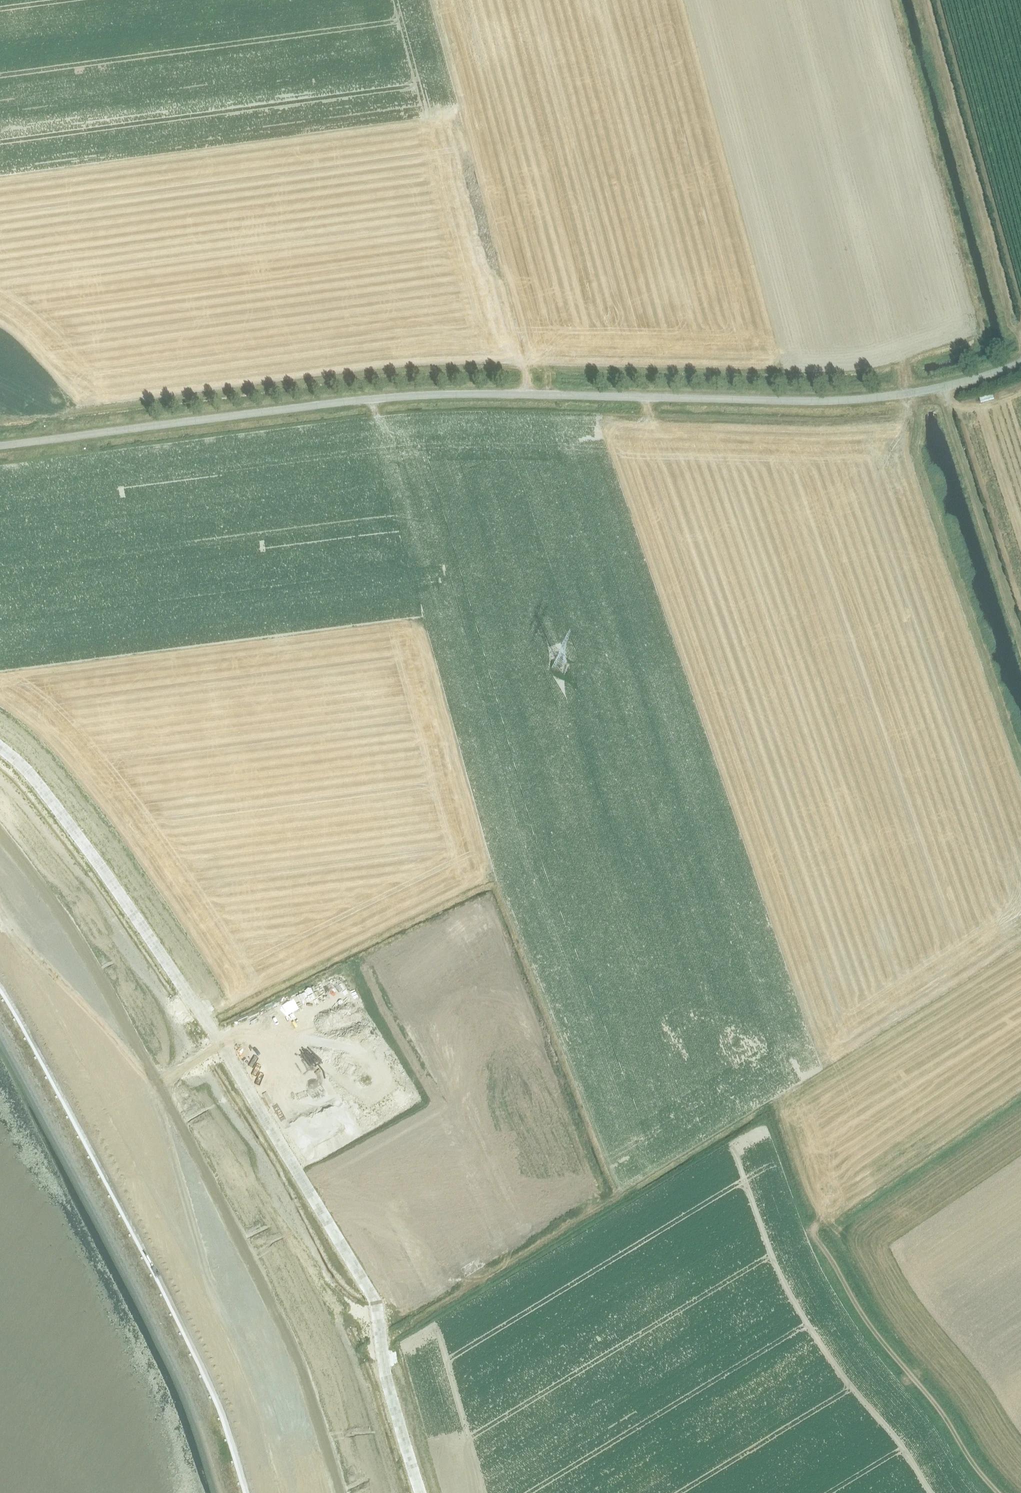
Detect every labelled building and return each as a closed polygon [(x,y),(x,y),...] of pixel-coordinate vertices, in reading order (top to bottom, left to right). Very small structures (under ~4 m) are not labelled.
[(452,1272),(448,1276),(453,1281),(457,1277),(452,1272)]
